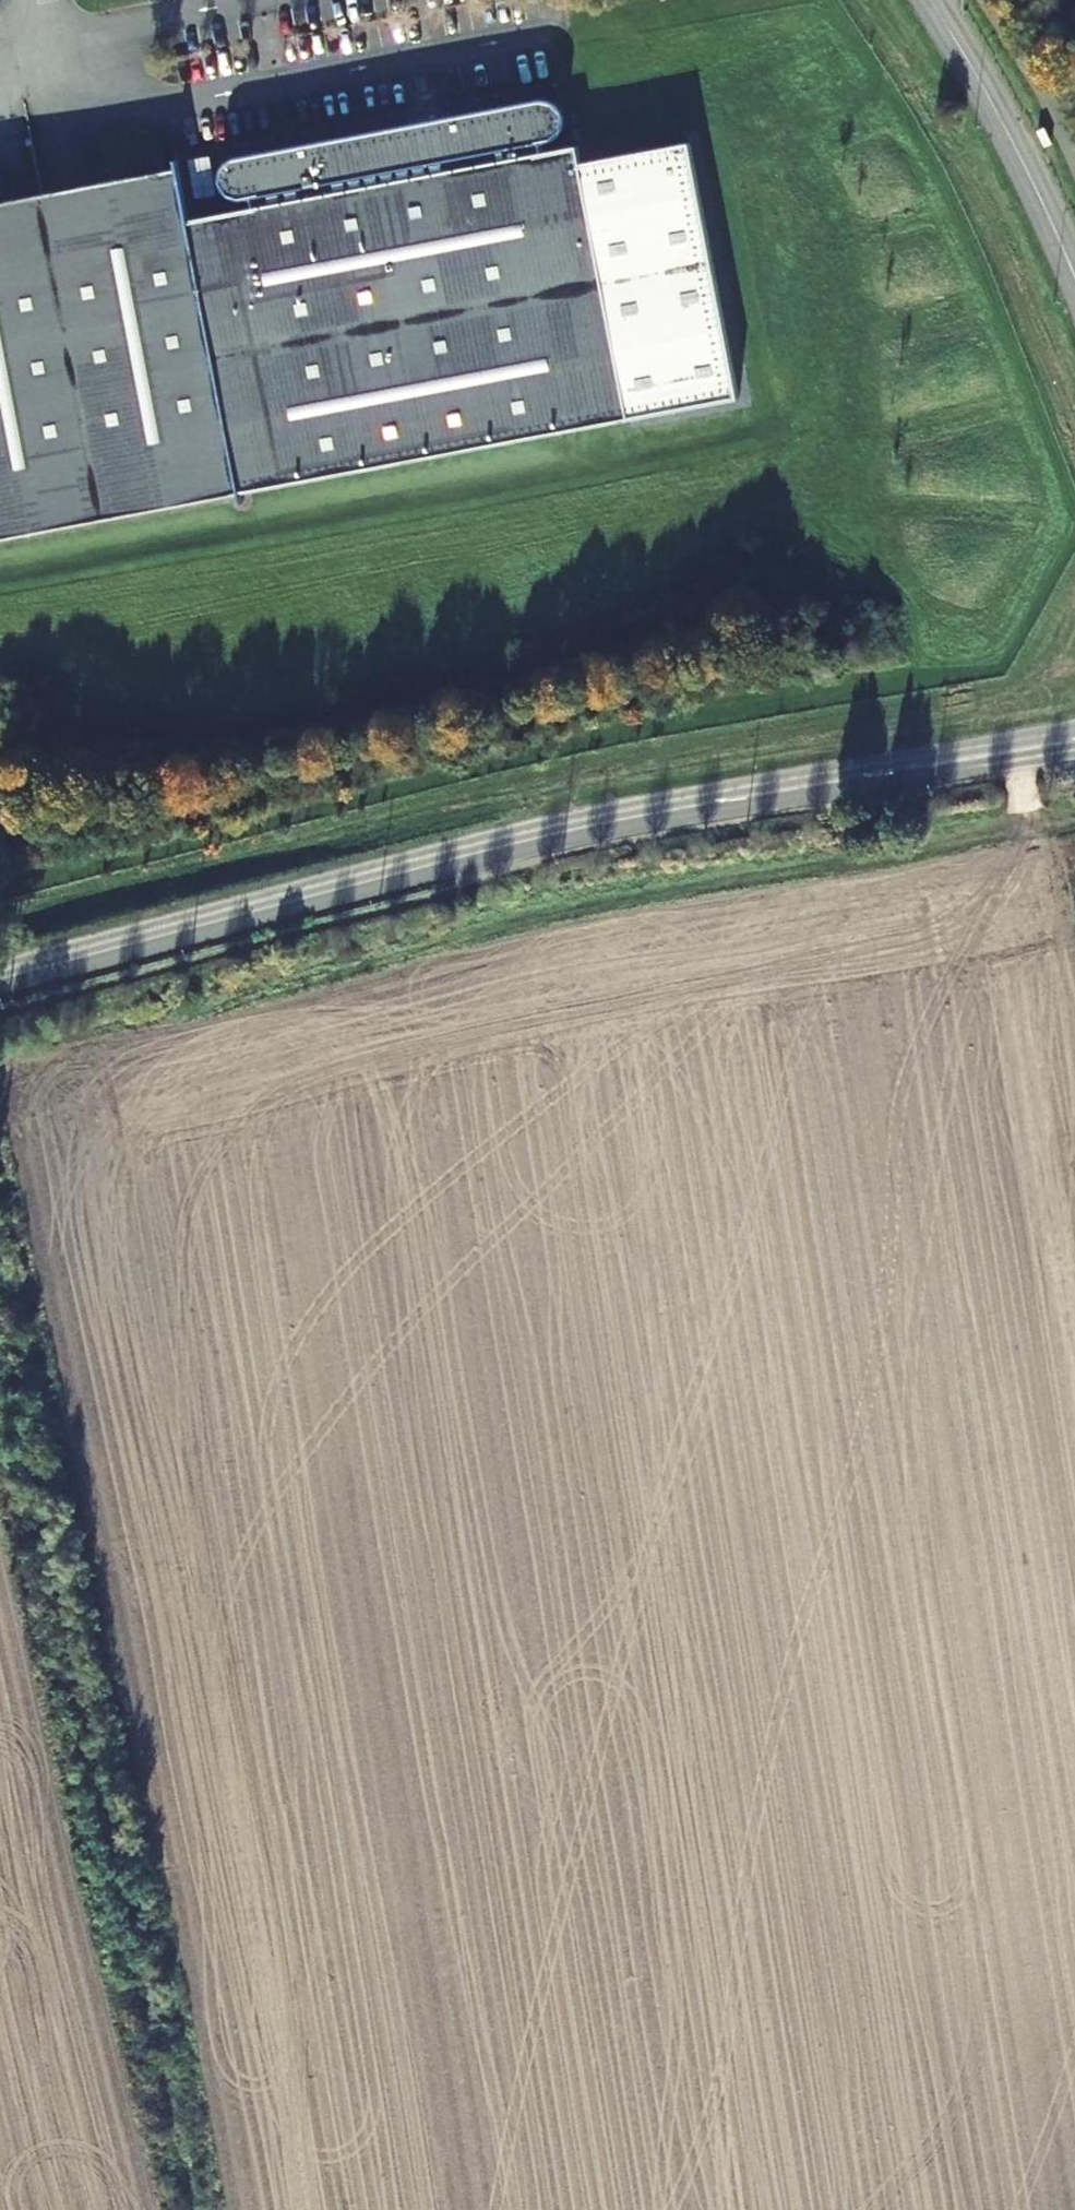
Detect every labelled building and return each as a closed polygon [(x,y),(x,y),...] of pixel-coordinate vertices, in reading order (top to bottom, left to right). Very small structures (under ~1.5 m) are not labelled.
[(552,101),(243,164),(233,173),(232,192),(242,204),(262,204),(264,213),(198,227),(188,174),(172,179),(160,169),(145,170),(136,185),(0,210),(0,544),(642,419),(591,147),(558,153),(558,145),(569,139),(576,131),(578,117),(575,109),(566,102),(552,101)]
